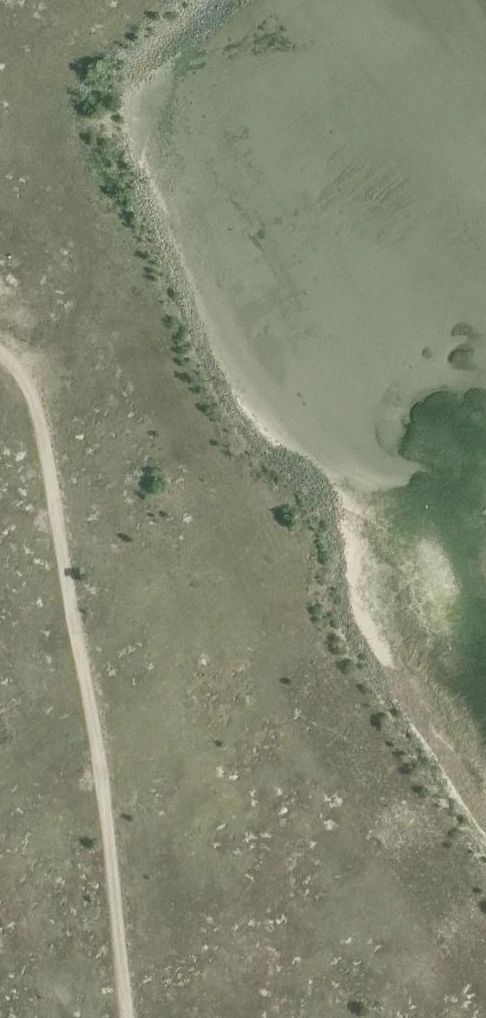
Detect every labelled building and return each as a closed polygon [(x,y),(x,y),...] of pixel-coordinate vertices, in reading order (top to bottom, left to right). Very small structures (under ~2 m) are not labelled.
[(381,1005),(395,1001),(388,976),(374,979),(381,1005)]
